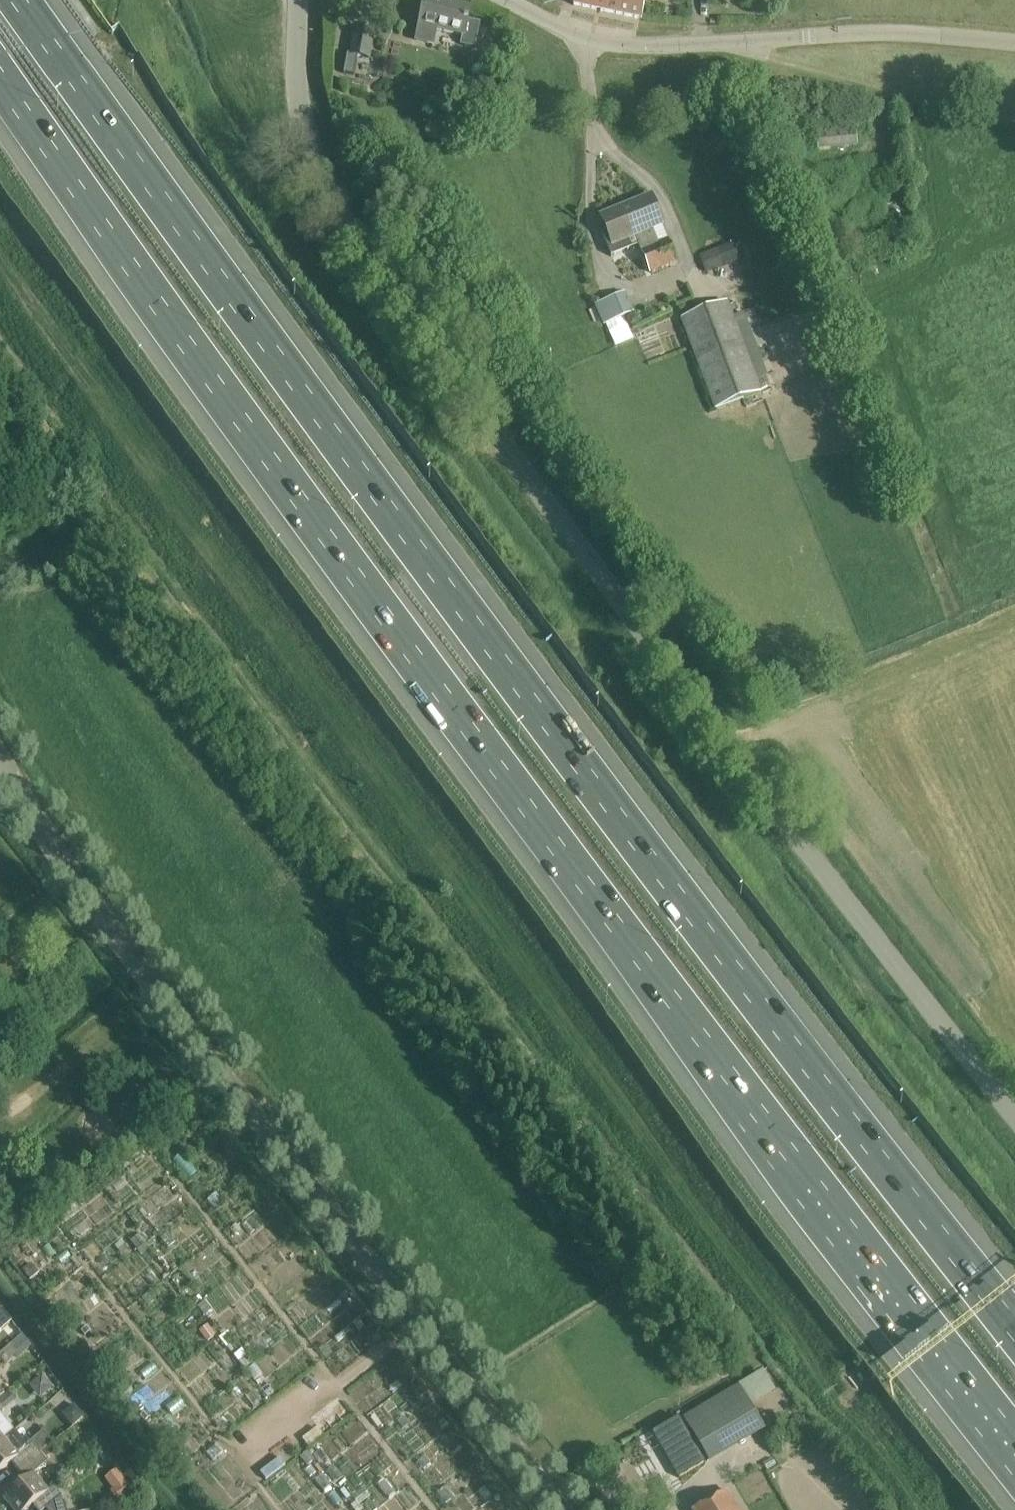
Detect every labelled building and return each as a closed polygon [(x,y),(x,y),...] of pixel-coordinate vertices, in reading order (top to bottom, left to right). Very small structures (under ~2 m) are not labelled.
[(435,0),(425,0),(416,39),(432,43),(435,28),(463,35),(461,44),(474,47),(479,23),(467,21),(469,8),(435,0)] [(611,0),(574,0),(573,4),(608,12),(611,0)] [(608,12),(640,19),(641,19),(645,0),(611,0),(608,12)] [(348,53),(344,72),(354,74),(357,55),(369,58),(374,29),(356,26),(356,29),(351,53),(348,53)] [(817,150),(858,146),(856,126),(815,130),(817,150)] [(677,260),(668,238),(661,223),(662,223),(650,196),(601,216),(607,230),(601,232),(611,256),(629,249),(628,238),(637,234),(643,248),(641,249),(651,272),(652,271),(677,260)] [(730,245),(700,256),(705,272),(736,261),(730,245)] [(624,293),(598,304),(606,325),(633,314),(624,293)] [(726,302),(681,319),(716,409),(761,391),(726,302)] [(271,1197),(266,1201),(270,1206),(276,1202),(271,1197)] [(144,1244),(138,1248),(141,1253),(148,1248),(144,1244)] [(30,1265),(23,1270),(30,1279),(37,1273),(30,1265)] [(207,1324),(199,1331),(207,1341),(215,1335),(207,1324)] [(371,1326),(365,1330),(371,1339),(377,1334),(371,1326)] [(29,1346),(21,1337),(12,1345),(19,1354),(29,1346)] [(421,1386),(414,1391),(420,1398),(426,1394),(421,1386)] [(739,1387),(684,1419),(700,1447),(755,1414),(750,1406),(739,1387)] [(74,1405),(62,1414),(71,1425),(83,1416),(74,1405)] [(13,1430),(0,1414),(0,1441),(13,1430)] [(679,1418),(652,1433),(678,1478),(705,1462),(681,1421),(679,1418)] [(40,1452),(52,1443),(42,1431),(30,1441),(32,1444),(28,1447),(14,1429),(13,1430),(0,1441),(0,1471),(11,1462),(18,1470),(40,1452)] [(317,1451),(311,1455),(316,1462),(321,1458),(317,1451)] [(32,1504),(48,1491),(48,1490),(34,1473),(47,1462),(40,1452),(18,1470),(26,1479),(3,1498),(14,1509),(25,1509),(32,1504)] [(48,1490),(48,1491),(32,1504),(37,1509),(43,1509),(45,1509),(46,1509),(67,1509),(64,1501),(61,1502),(58,1498),(61,1495),(53,1486),(48,1490)] [(696,1509),(737,1509),(727,1493),(696,1509)]
